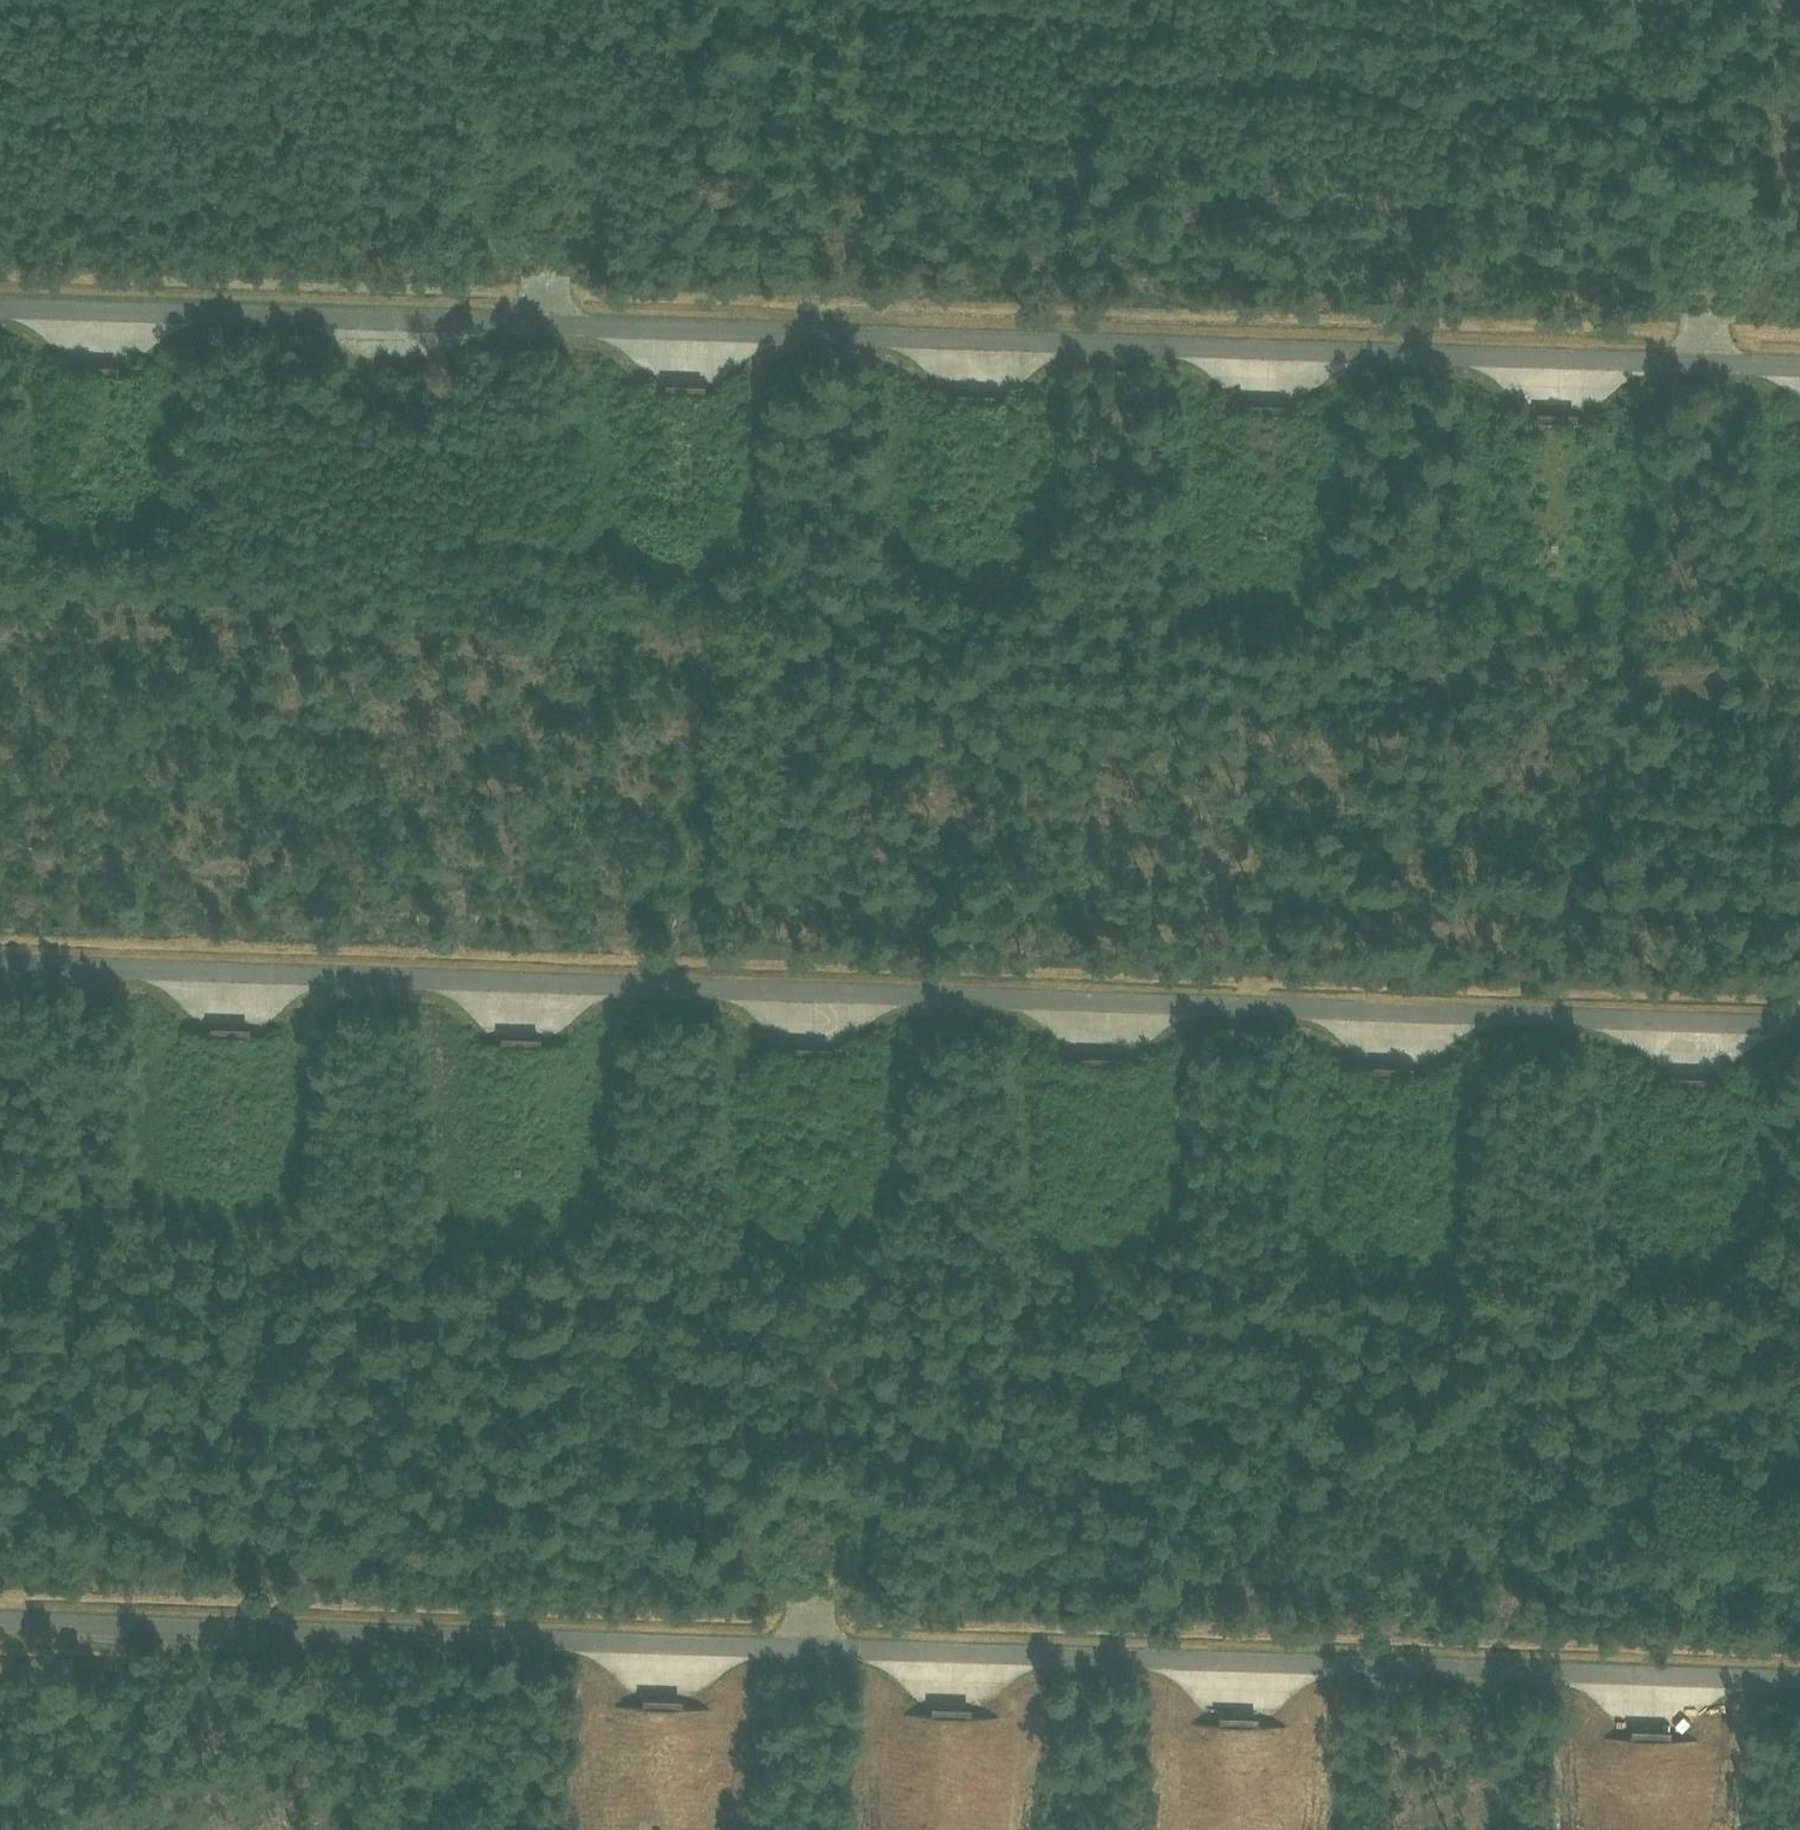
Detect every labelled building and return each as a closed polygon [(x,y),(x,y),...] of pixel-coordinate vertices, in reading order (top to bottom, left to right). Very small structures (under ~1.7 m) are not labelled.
[(1595,1737),(1592,1829),(1693,1829),(1696,1740),(1595,1737)]
